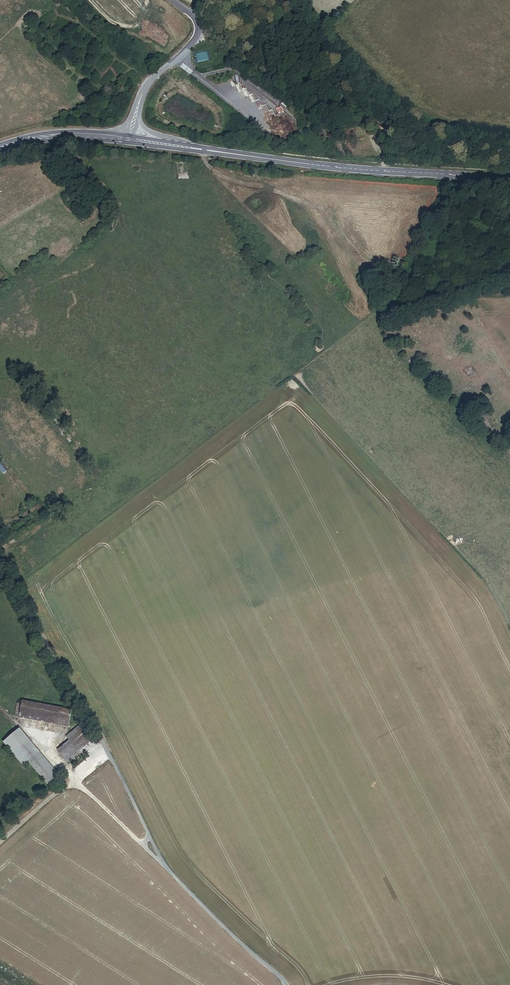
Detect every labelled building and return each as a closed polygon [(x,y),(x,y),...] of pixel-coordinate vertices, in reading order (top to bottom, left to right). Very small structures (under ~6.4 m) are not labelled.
[(39,513),(32,517),(34,522),(42,518),(39,513)] [(11,528),(13,533),(34,522),(32,517),(11,528)] [(21,706),(19,719),(68,728),(72,711),(22,702),(21,706)] [(60,774),(20,728),(4,742),(24,765),(29,761),(52,788),(60,781),(57,777),(60,774)] [(70,742),(78,753),(91,744),(81,728),(67,738),(70,742)] [(70,742),(58,750),(67,763),(79,755),(78,753),(70,742)]
